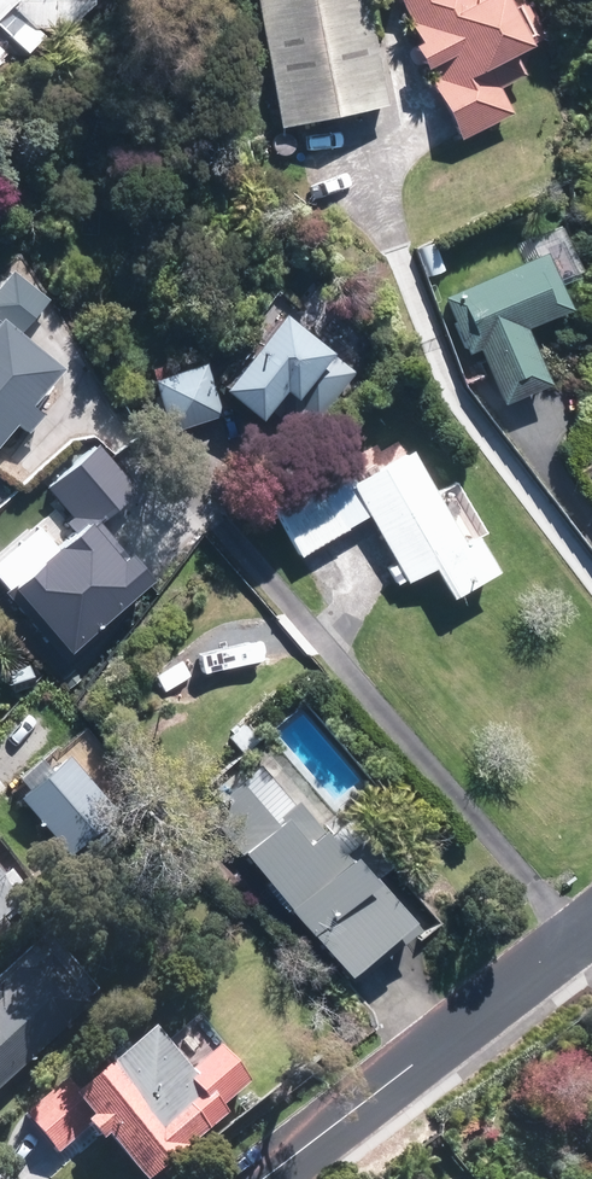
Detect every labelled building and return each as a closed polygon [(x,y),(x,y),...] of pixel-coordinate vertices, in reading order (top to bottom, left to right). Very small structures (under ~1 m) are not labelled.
[(79,0),(0,0),(0,12),(8,4),(44,38),(79,0)] [(273,126),(380,106),(360,0),(249,0),(273,126)] [(407,47),(456,143),(511,115),(496,87),(519,76),(508,53),(532,41),(512,2),(502,8),(498,0),(397,0),(418,42),(407,47)] [(540,259),(443,302),(467,355),(479,350),(505,408),(549,388),(523,329),(563,311),(540,259)] [(353,376),(273,315),(216,391),(255,421),(277,392),(317,423),(353,376)] [(57,375),(0,328),(0,444),(12,429),(21,436),(38,416),(29,408),(57,375)] [(217,420),(201,361),(150,375),(167,434),(217,420)] [(346,458),(268,499),(298,557),(369,520),(391,563),(372,573),(383,594),(427,571),(442,600),(490,575),(472,539),(489,531),(462,479),(433,494),(409,449),(355,477),(346,458)] [(0,513),(0,574),(30,547),(0,513)] [(59,740),(6,785),(64,854),(117,808),(59,740)] [(236,776),(193,817),(340,973),(376,939),(383,946),(409,921),(295,800),(275,818),(236,776)] [(28,913),(0,882),(0,939),(28,913)] [(30,952),(0,978),(0,1089),(85,1015),(30,952)] [(101,1140),(136,1178),(149,1178),(213,1123),(136,1037),(64,1101),(83,1123),(76,1130),(92,1148),(101,1140)]
